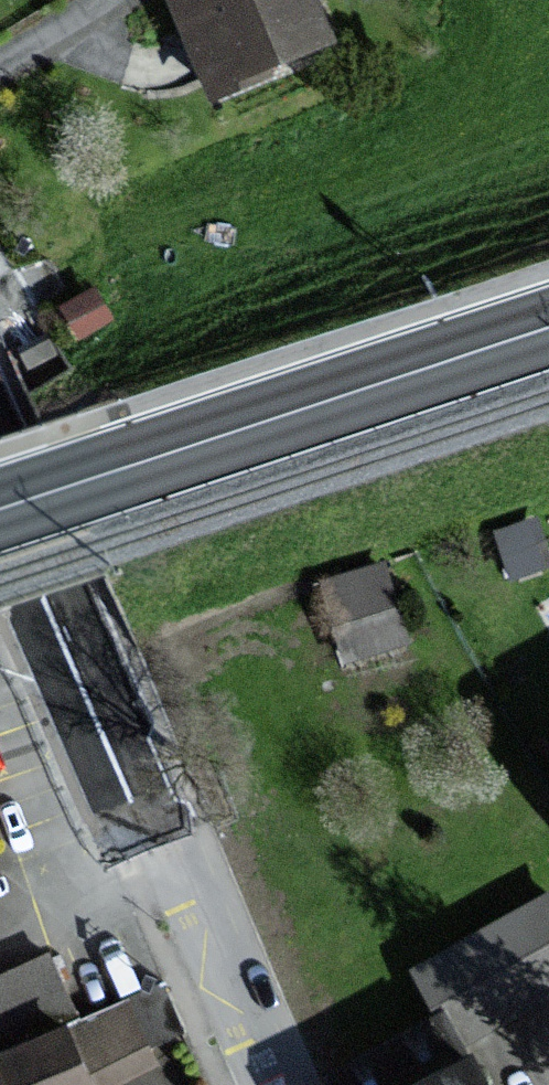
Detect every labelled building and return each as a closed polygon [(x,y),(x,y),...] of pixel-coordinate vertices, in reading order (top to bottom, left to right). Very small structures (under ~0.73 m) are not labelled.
[(216,90),(336,39),(319,0),(178,0),(216,90)] [(494,533),(513,583),(548,570),(548,541),(540,516),(494,533)] [(406,643),(386,565),(327,580),(347,658),(406,643)] [(409,974),(453,1055),(548,1003),(548,898),(409,974)] [(157,988),(75,1022),(48,958),(0,978),(0,1084),(110,1084),(163,1063),(157,1049),(179,1039),(157,988)] [(475,1060),(431,1084),(489,1084),(475,1060)]
